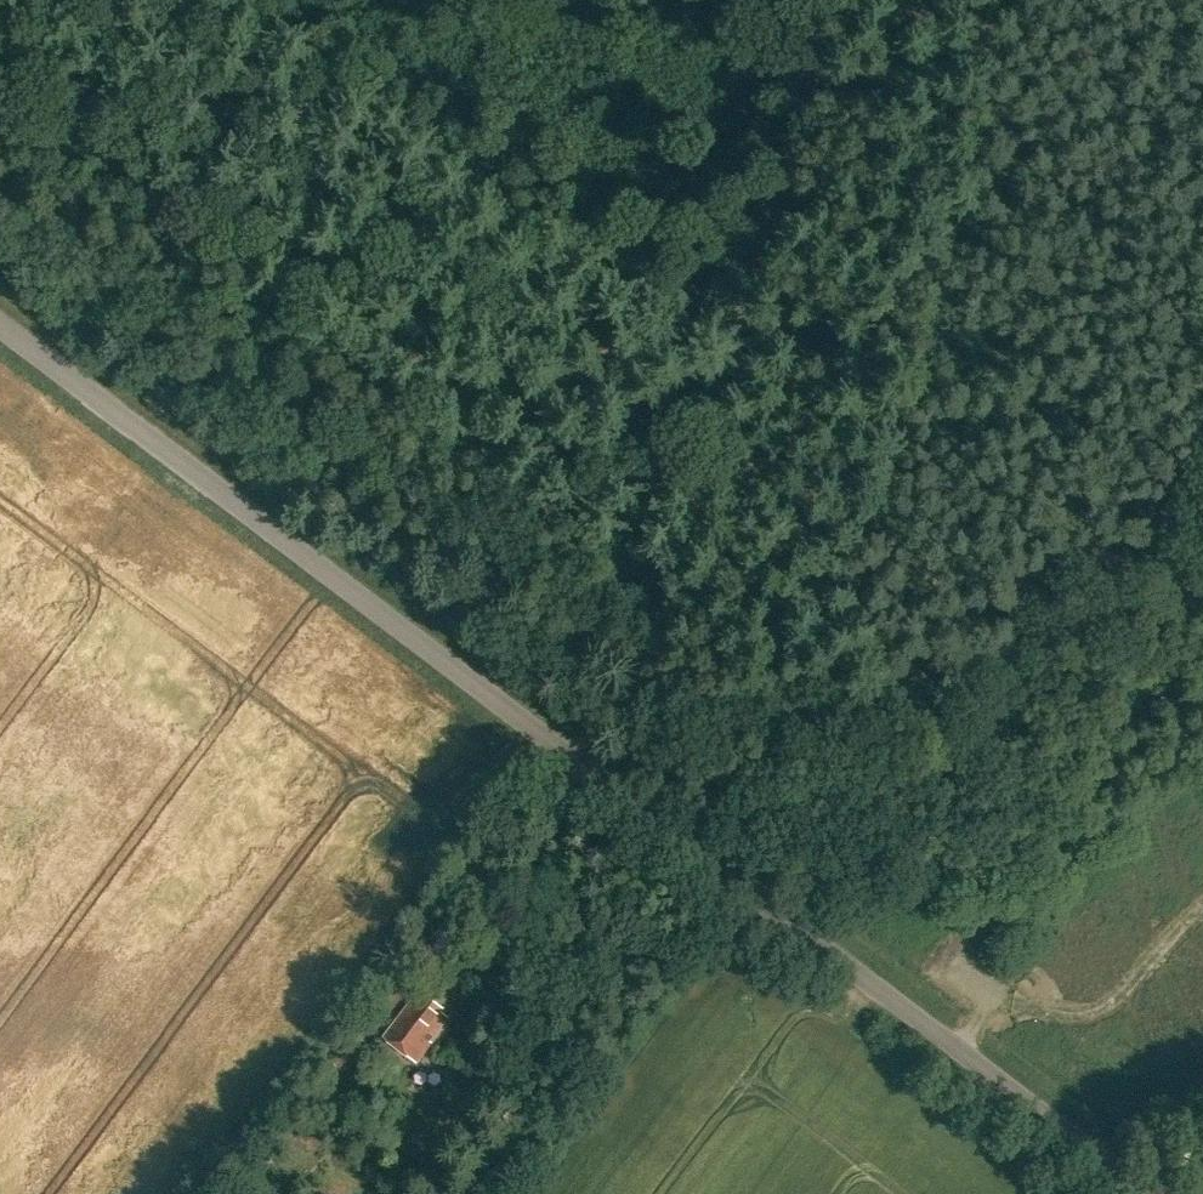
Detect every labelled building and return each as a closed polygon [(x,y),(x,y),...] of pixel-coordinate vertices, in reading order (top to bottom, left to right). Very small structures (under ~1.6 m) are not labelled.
[(442,1007),(424,993),(421,996),(416,992),(382,1038),(414,1062),(430,1041),(428,1040),(447,1016),(440,1010),(442,1007)]
